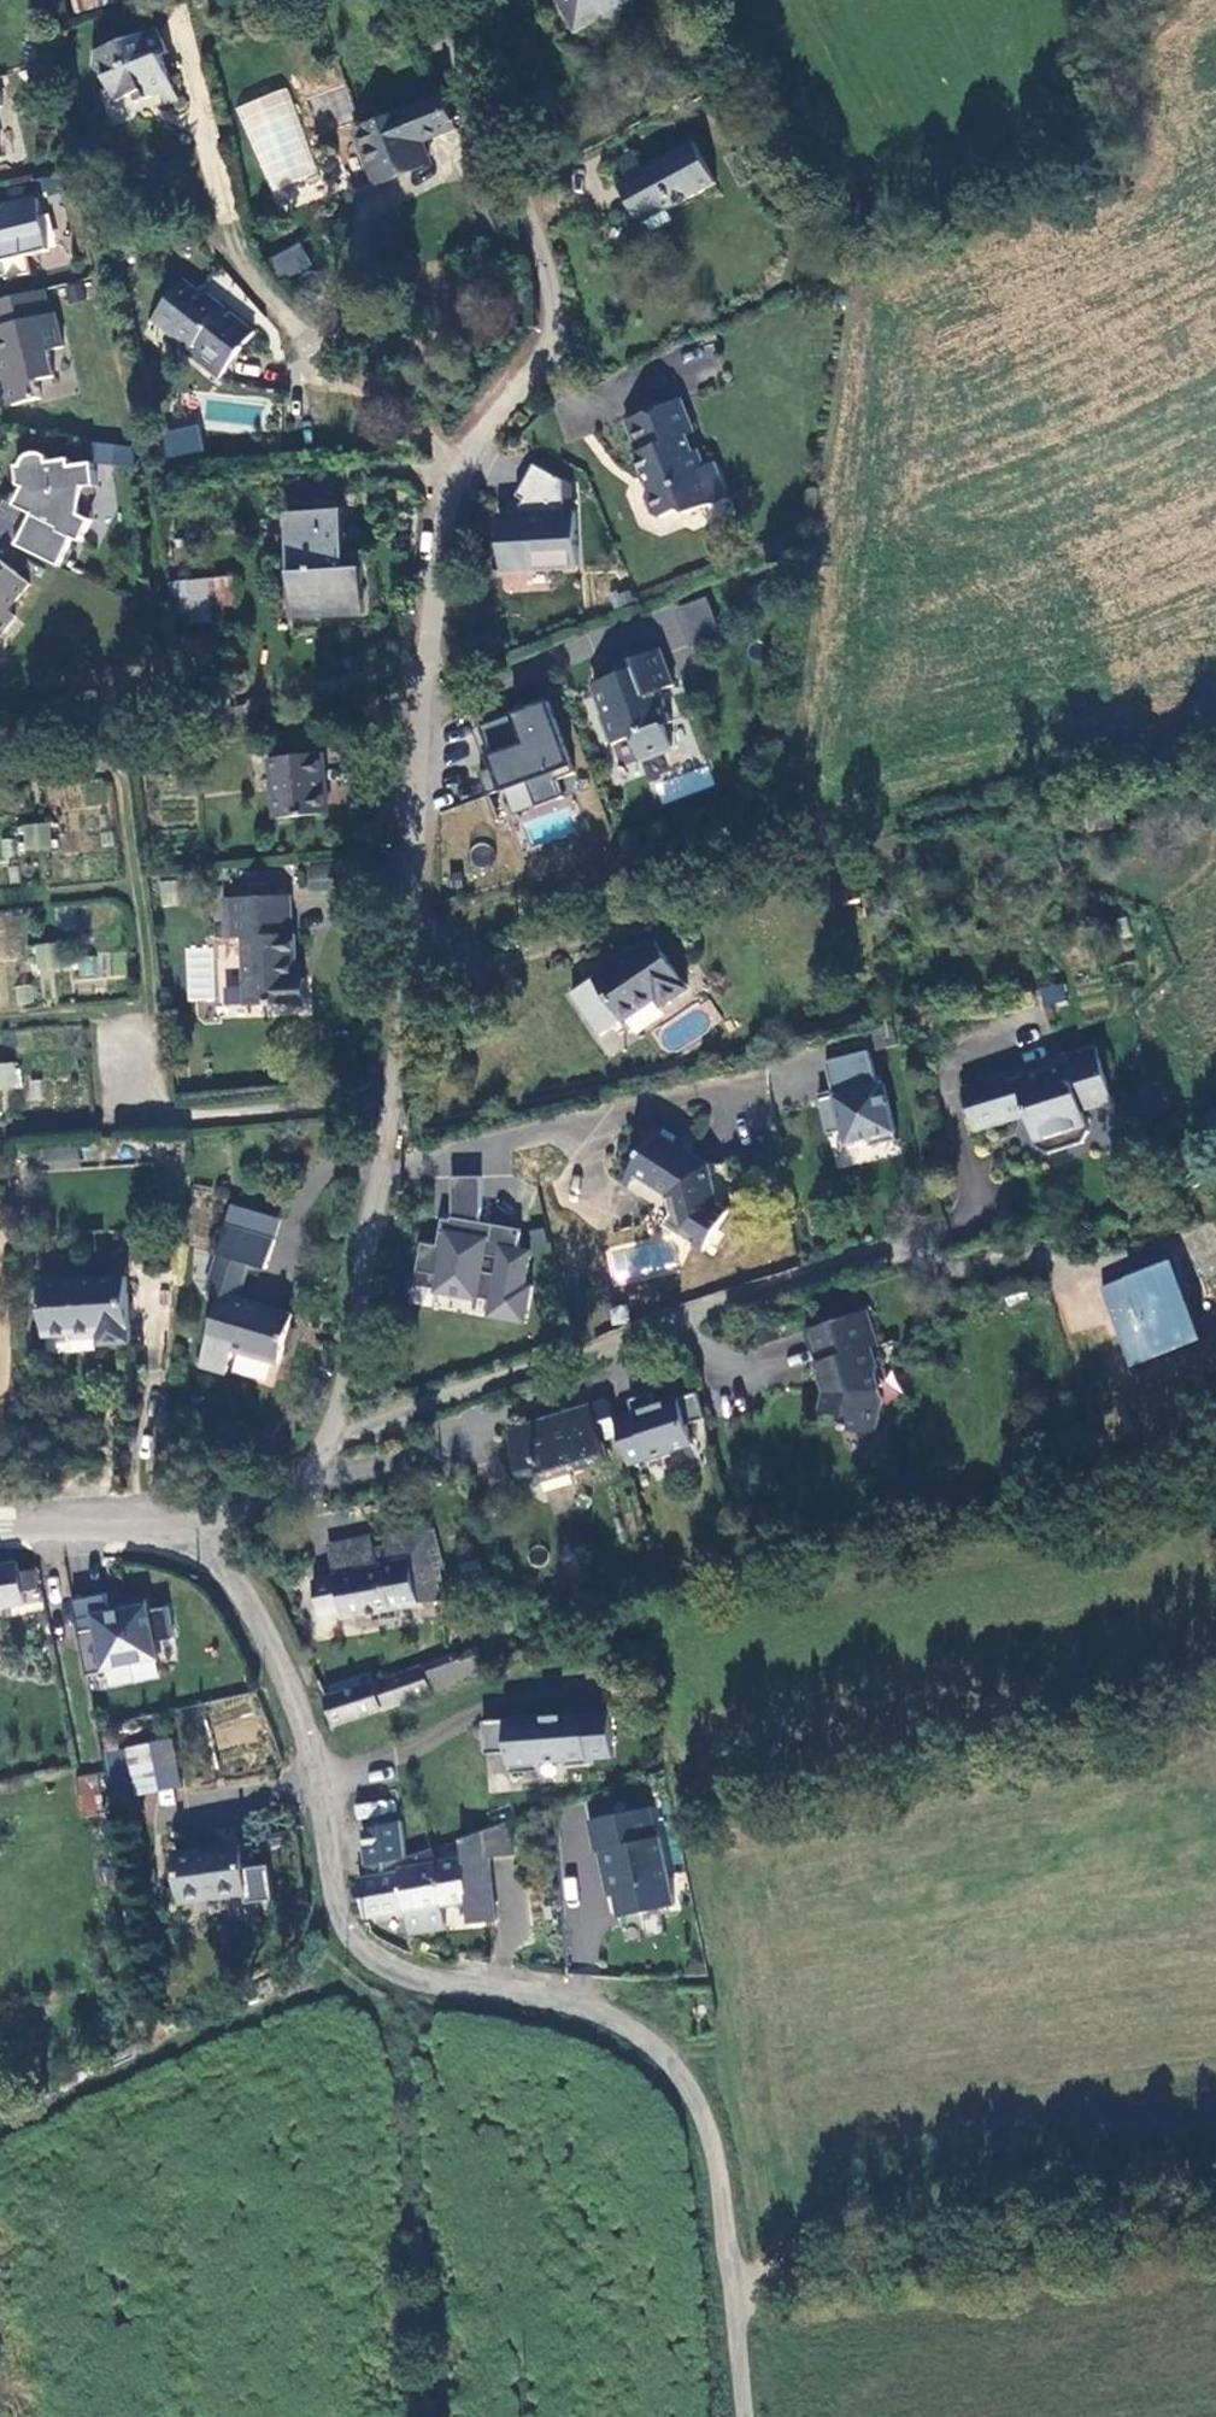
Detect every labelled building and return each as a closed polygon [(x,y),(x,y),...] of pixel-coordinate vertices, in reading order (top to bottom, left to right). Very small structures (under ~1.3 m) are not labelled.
[(120,2),(120,0),(76,0),(80,12),(120,2)] [(577,30),(604,16),(620,18),(626,0),(558,0),(577,30)] [(144,92),(149,101),(179,88),(164,58),(172,53),(162,29),(100,54),(96,71),(112,81),(120,102),(144,92)] [(321,138),(362,128),(349,87),(308,99),(321,138)] [(241,112),(269,170),(310,151),(288,93),(241,112)] [(460,131),(446,98),(405,115),(416,139),(428,134),(432,141),(460,131)] [(426,143),(432,141),(428,134),(416,139),(405,115),(363,130),(356,133),(377,181),(432,162),(426,143)] [(720,185),(697,140),(646,167),(636,152),(619,161),(627,176),(621,181),(644,226),(653,222),(675,209),(720,185)] [(319,175),(310,151),(269,170),(277,192),(319,175)] [(0,208),(0,278),(7,276),(8,280),(33,274),(29,257),(52,250),(39,199),(0,208)] [(683,223),(675,209),(653,222),(660,235),(683,223)] [(300,242),(267,257),(279,281),(311,265),(300,242)] [(223,378),(260,330),(206,286),(201,289),(189,277),(158,317),(196,348),(190,354),(223,378)] [(0,301),(0,359),(0,360),(3,359),(14,405),(43,398),(39,381),(56,376),(50,350),(65,347),(57,313),(52,314),(46,290),(0,301)] [(647,489),(659,514),(681,506),(689,510),(735,493),(722,458),(710,462),(701,446),(697,447),(689,430),(698,427),(685,395),(628,417),(641,450),(638,451),(653,487),(647,489)] [(198,425),(162,430),(165,457),(202,452),(198,425)] [(138,469),(135,449),(99,443),(96,463),(138,469)] [(25,460),(24,466),(17,467),(20,485),(25,488),(16,506),(34,514),(19,545),(63,566),(76,539),(84,543),(95,520),(82,514),(86,489),(100,487),(96,463),(73,466),(72,458),(52,461),(50,457),(47,455),(43,453),(38,453),(32,454),(28,457),(25,460)] [(524,489),(531,493),(538,498),(539,507),(522,508),(506,509),(508,562),(583,559),(581,506),(572,506),(571,475),(542,458),(524,489)] [(25,488),(20,485),(11,503),(16,506),(25,488)] [(531,493),(522,508),(539,507),(538,498),(531,493)] [(11,503),(0,526),(0,536),(19,545),(34,514),(16,506),(11,503)] [(345,510),(288,513),(295,618),(365,615),(363,568),(348,569),(345,510)] [(16,617),(9,610),(31,584),(0,558),(0,636),(16,617)] [(233,581),(169,584),(171,617),(189,617),(192,626),(217,624),(218,610),(235,605),(233,581)] [(708,596),(680,606),(693,641),(721,630),(708,596)] [(663,644),(621,659),(623,668),(598,677),(608,707),(603,710),(614,738),(631,732),(640,751),(672,742),(664,719),(673,717),(668,703),(665,701),(665,697),(660,686),(676,679),(663,644)] [(546,709),(510,721),(519,748),(517,748),(514,756),(514,757),(485,767),(501,814),(574,789),(546,709)] [(473,734),(485,767),(514,757),(514,756),(517,748),(519,748),(510,721),(473,734)] [(323,755),(270,759),(277,817),(329,813),(323,755)] [(661,803),(714,785),(708,766),(654,784),(661,803)] [(49,825),(24,827),(27,840),(24,841),(26,853),(50,849),(49,841),(51,841),(49,825)] [(307,864),(307,887),(331,887),(331,865),(307,864)] [(293,896),(229,898),(234,939),(242,938),(247,1007),(308,1004),(306,975),(299,977),(297,935),(295,936),(293,896)] [(617,959),(596,974),(626,1018),(657,997),(665,1005),(692,987),(656,934),(640,946),(632,942),(617,959)] [(60,943),(37,947),(41,971),(63,968),(60,943)] [(124,953),(76,956),(78,978),(125,975),(124,953)] [(1063,982),(1040,988),(1044,1005),(1067,999),(1063,982)] [(37,1003),(35,984),(15,986),(17,1006),(37,1003)] [(1091,1128),(1084,1107),(1115,1098),(1099,1044),(964,1084),(977,1127),(1029,1112),(1039,1144),(1050,1150),(1085,1140),(1091,1128)] [(834,1097),(820,1101),(829,1135),(843,1132),(847,1146),(869,1140),(871,1147),(897,1141),(883,1085),(877,1087),(869,1054),(826,1065),(833,1093),(834,1097)] [(15,1064),(0,1066),(0,1089),(18,1088),(15,1064)] [(819,1096),(820,1101),(834,1097),(833,1093),(819,1096)] [(664,1134),(639,1174),(677,1196),(678,1194),(682,1196),(686,1215),(681,1216),(675,1227),(716,1252),(741,1210),(727,1202),(718,1166),(664,1134)] [(484,1177),(454,1178),(455,1213),(453,1221),(445,1219),(440,1246),(424,1244),(419,1273),(443,1277),(440,1292),(494,1302),(491,1318),(528,1324),(535,1287),(527,1286),(532,1258),(531,1252),(521,1250),(524,1230),(495,1225),(492,1241),(479,1239),(482,1223),(484,1210),(484,1177)] [(227,1225),(279,1239),(285,1218),(233,1204),(227,1225)] [(482,1223),(479,1239),(492,1241),(495,1225),(482,1223)] [(279,1239),(227,1225),(218,1256),(248,1264),(271,1269),(279,1239)] [(210,1290),(224,1294),(238,1298),(248,1264),(218,1256),(210,1290)] [(1126,1366),(1197,1341),(1169,1260),(1098,1284),(1126,1366)] [(128,1277),(45,1285),(49,1336),(100,1333),(103,1346),(134,1343),(128,1277)] [(238,1298),(224,1294),(202,1364),(228,1372),(236,1351),(280,1365),(293,1325),(286,1323),(289,1312),(238,1298)] [(867,1308),(807,1328),(819,1359),(812,1361),(819,1380),(823,1381),(819,1411),(838,1415),(842,1429),(874,1433),(883,1398),(875,1375),(877,1365),(870,1344),(880,1340),(867,1308)] [(702,1422),(694,1395),(670,1403),(660,1406),(658,1400),(656,1393),(634,1400),(638,1412),(618,1419),(632,1465),(652,1459),(653,1462),(675,1455),(674,1452),(698,1445),(692,1425),(702,1422)] [(702,1422),(711,1419),(703,1393),(694,1395),(702,1422)] [(658,1400),(660,1406),(670,1403),(668,1397),(658,1400)] [(571,1466),(574,1471),(611,1458),(593,1404),(510,1431),(516,1447),(512,1453),(521,1479),(543,1473),(571,1466)] [(543,1473),(545,1479),(550,1495),(578,1486),(574,1471),(571,1466),(543,1473)] [(373,1559),(376,1568),(417,1561),(425,1607),(453,1602),(446,1574),(451,1572),(442,1531),(392,1541),(393,1548),(382,1550),(378,1550),(373,1559)] [(380,1537),(334,1546),(340,1576),(376,1568),(373,1559),(378,1550),(382,1550),(380,1537)] [(376,1568),(340,1576),(347,1616),(347,1621),(425,1607),(417,1561),(376,1568)] [(27,1593),(41,1590),(36,1571),(23,1573),(21,1564),(0,1567),(0,1611),(29,1605),(27,1593)] [(325,1620),(347,1616),(340,1576),(316,1580),(325,1620)] [(75,1603),(91,1678),(110,1674),(109,1671),(161,1660),(157,1644),(177,1639),(170,1607),(150,1611),(148,1601),(130,1605),(131,1608),(131,1611),(124,1612),(112,1615),(111,1609),(108,1596),(75,1603)] [(111,1609),(112,1615),(124,1612),(124,1610),(131,1608),(130,1605),(111,1609)] [(461,1654),(471,1679),(486,1674),(479,1647),(461,1654)] [(461,1654),(425,1665),(434,1693),(471,1679),(461,1654)] [(337,1722),(434,1693),(425,1665),(419,1667),(330,1697),(337,1722)] [(486,1720),(489,1753),(511,1751),(514,1772),(544,1769),(543,1760),(569,1757),(570,1763),(592,1761),(592,1755),(617,1752),(613,1709),(588,1711),(587,1710),(486,1720)] [(190,1784),(179,1738),(110,1755),(118,1798),(190,1784)] [(102,1772),(82,1777),(90,1817),(111,1811),(102,1772)] [(368,1918),(409,1914),(403,1870),(400,1861),(409,1856),(404,1821),(400,1823),(391,1794),(362,1799),(367,1824),(365,1828),(370,1862),(376,1862),(378,1872),(362,1876),(368,1918)] [(662,1834),(658,1835),(651,1804),(590,1818),(597,1849),(599,1849),(607,1847),(617,1893),(622,1915),(677,1903),(662,1834)] [(516,1853),(513,1820),(491,1829),(494,1857),(516,1853)] [(468,1857),(403,1870),(409,1914),(412,1936),(449,1932),(446,1906),(471,1902),(474,1922),(500,1920),(494,1857),(491,1829),(463,1838),(468,1857)] [(249,1868),(246,1844),(180,1853),(187,1902),(251,1894),(252,1903),(280,1899),(275,1865),(249,1868)] [(617,1893),(607,1847),(599,1849),(609,1895),(617,1893)]
